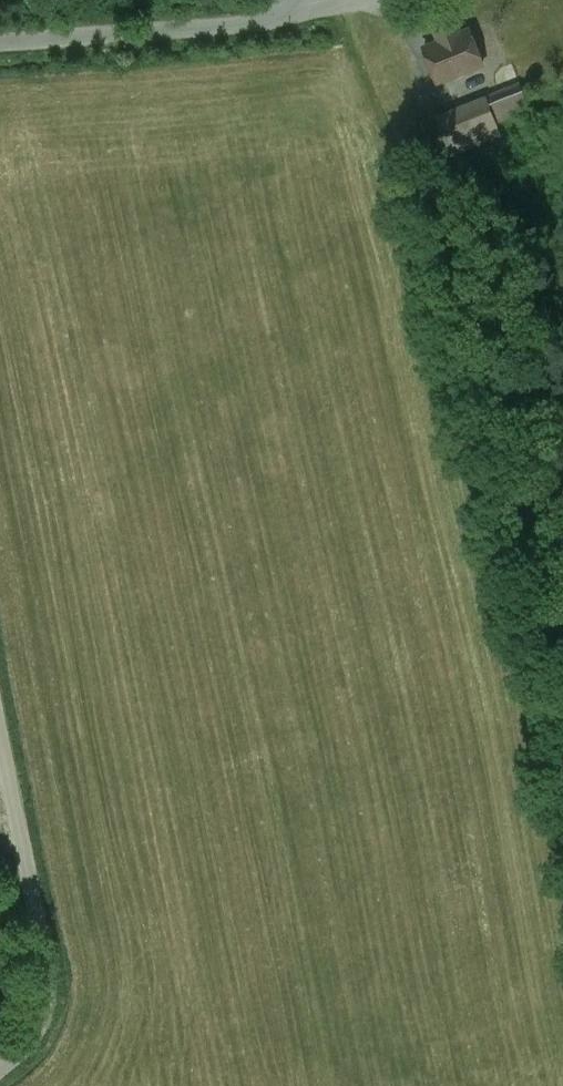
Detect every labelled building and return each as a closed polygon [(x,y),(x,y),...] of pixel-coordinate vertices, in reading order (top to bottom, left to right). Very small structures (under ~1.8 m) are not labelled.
[(469,30),(459,34),(454,20),(434,28),(440,42),(425,48),(438,82),(483,64),(469,30)] [(521,84),(486,98),(496,122),(530,109),(525,98),(526,97),(521,84)] [(486,98),(436,118),(451,155),(500,134),(496,122),(486,98)]
